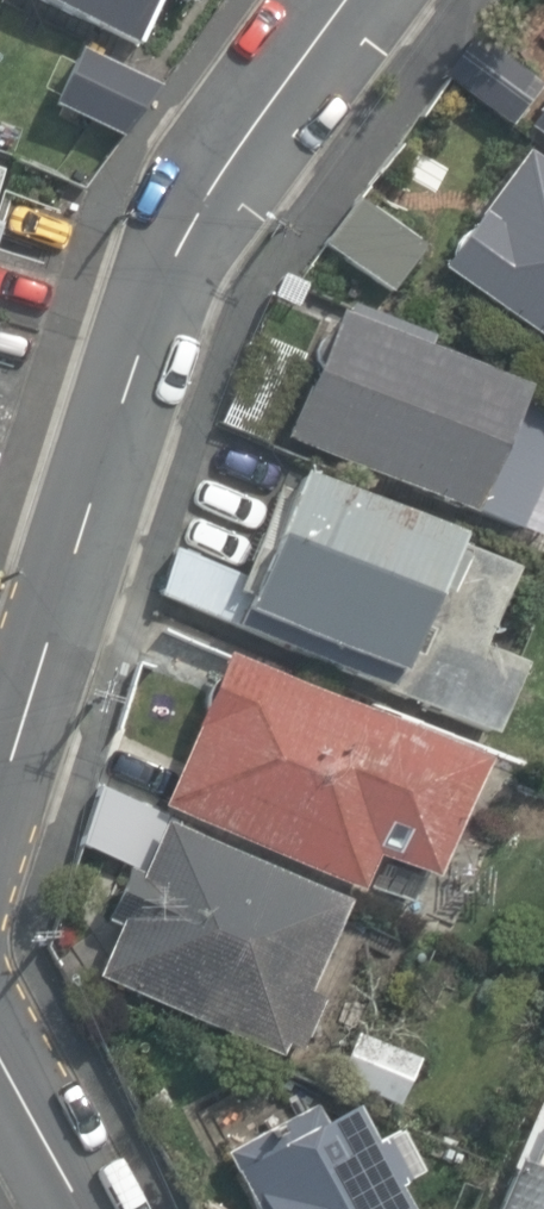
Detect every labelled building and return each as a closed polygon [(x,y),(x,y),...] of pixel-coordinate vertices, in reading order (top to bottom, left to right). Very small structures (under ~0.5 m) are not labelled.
[(147,43),(167,0),(51,0),(147,43)] [(202,10),(206,0),(180,0),(202,10)] [(448,78),(512,126),(543,83),(543,81),(481,34),(448,78)] [(144,75),(79,41),(51,95),(116,129),(144,75)] [(529,147),(442,270),(543,341),(543,158),(529,147)] [(426,251),(359,201),(326,245),(394,295),(426,251)] [(336,299),(280,429),(465,508),(521,378),(336,299)] [(508,557),(301,467),(254,574),(178,540),(160,581),(483,722),(513,653),(474,636),(508,557)] [(230,652),(167,805),(368,888),(380,858),(440,883),(491,759),(230,652)] [(172,765),(121,744),(83,833),(135,855),(172,765)] [(358,907),(170,825),(102,982),(289,1063),(358,907)] [(229,1155),(258,1208),(419,1208),(366,1107),(327,1127),(318,1109),(229,1155)] [(524,1154),(500,1208),(543,1208),(543,1163),(524,1154)]
